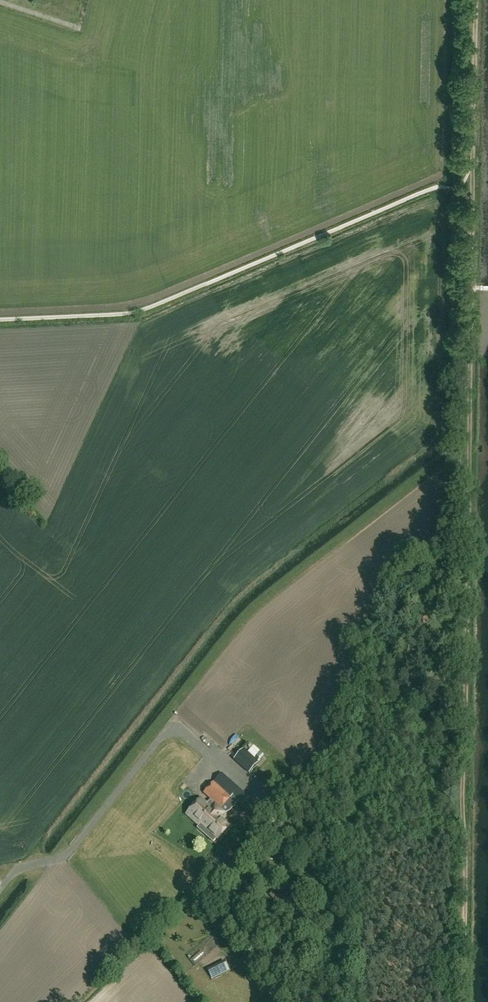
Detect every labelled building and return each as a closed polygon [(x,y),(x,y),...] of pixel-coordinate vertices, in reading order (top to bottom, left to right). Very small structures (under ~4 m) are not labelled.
[(259,763),(243,749),(234,760),(249,774),(259,763)] [(222,773),(215,782),(231,797),(239,789),(222,773)] [(221,808),(231,797),(215,782),(204,793),(211,799),(208,803),(202,797),(186,813),(200,826),(218,806),(219,806),(221,808)] [(250,797),(239,789),(231,797),(242,807),(250,797)] [(220,818),(225,813),(218,806),(200,826),(210,836),(212,834),(218,840),(230,828),(220,818)]
